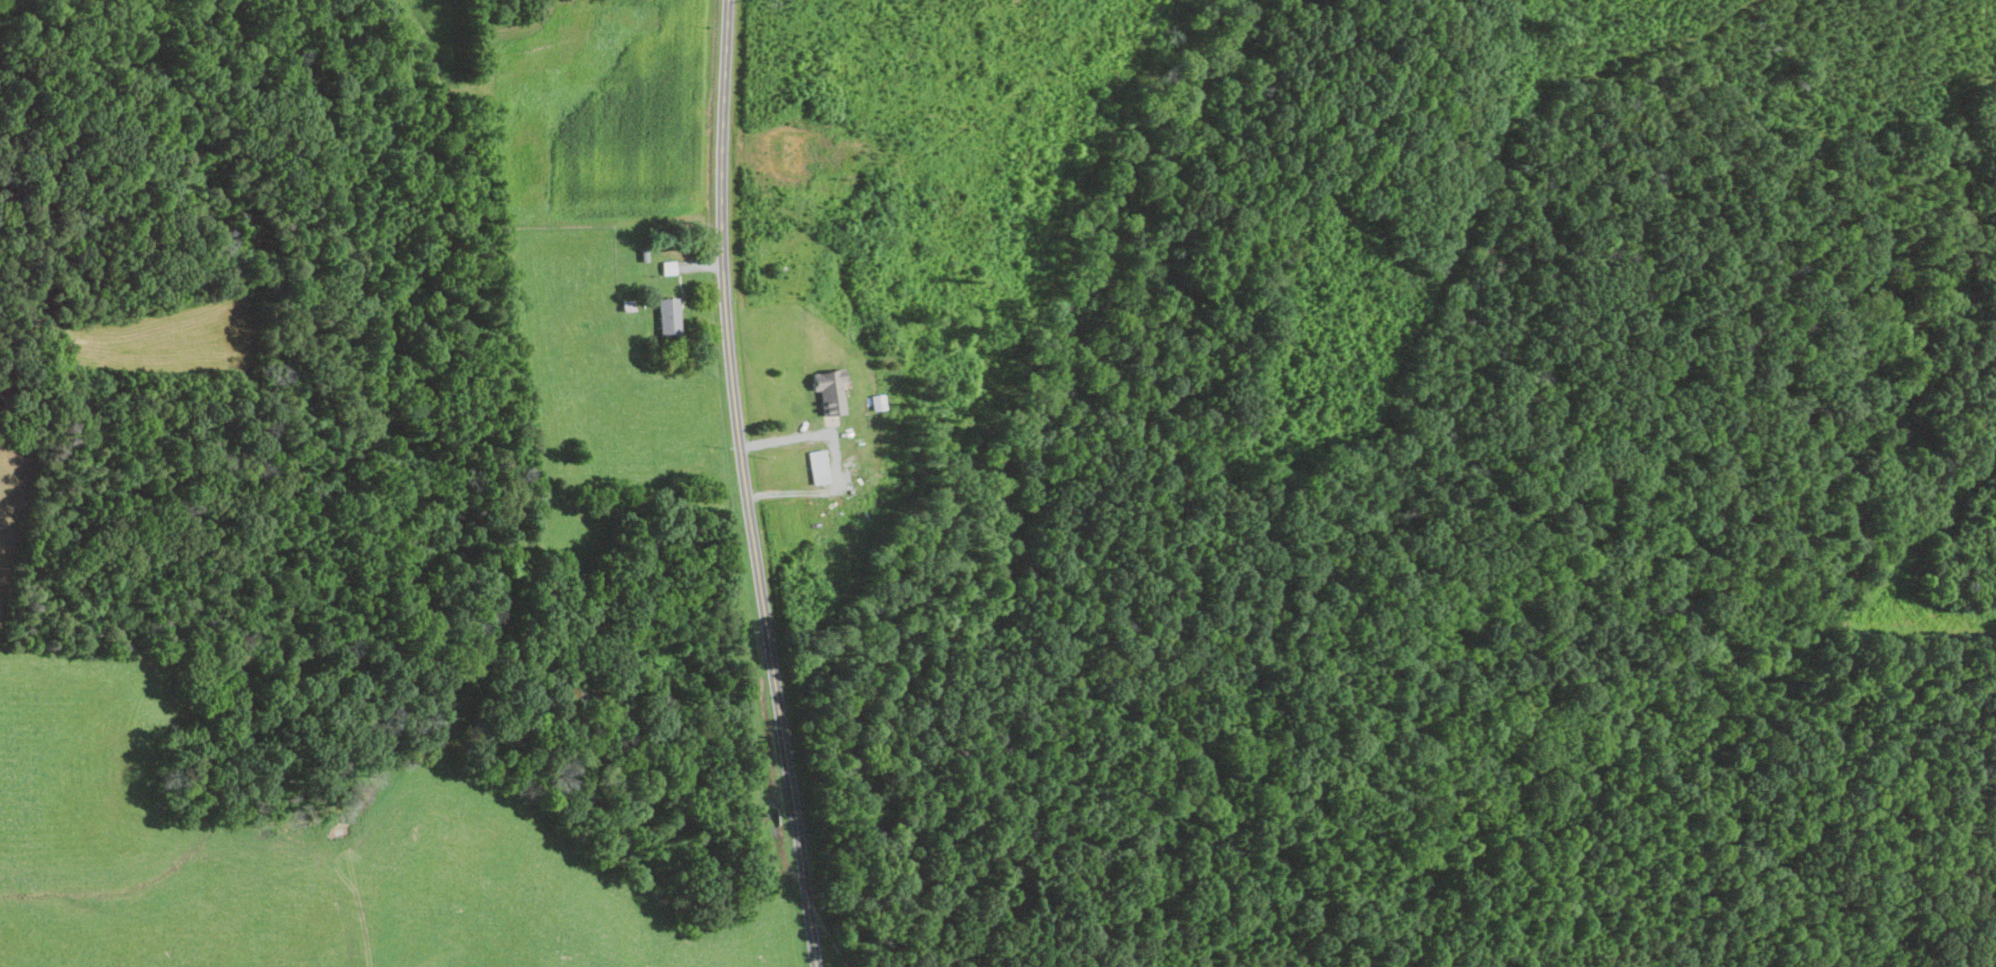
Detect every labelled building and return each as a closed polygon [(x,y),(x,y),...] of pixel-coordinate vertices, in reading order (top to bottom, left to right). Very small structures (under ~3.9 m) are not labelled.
[(660,336),(681,335),(680,298),(658,299),(660,336)] [(820,391),(825,417),(846,413),(841,382),(846,381),(844,368),(812,374),(815,391),(820,391)] [(829,483),(824,449),(808,452),(814,485),(829,483)]
